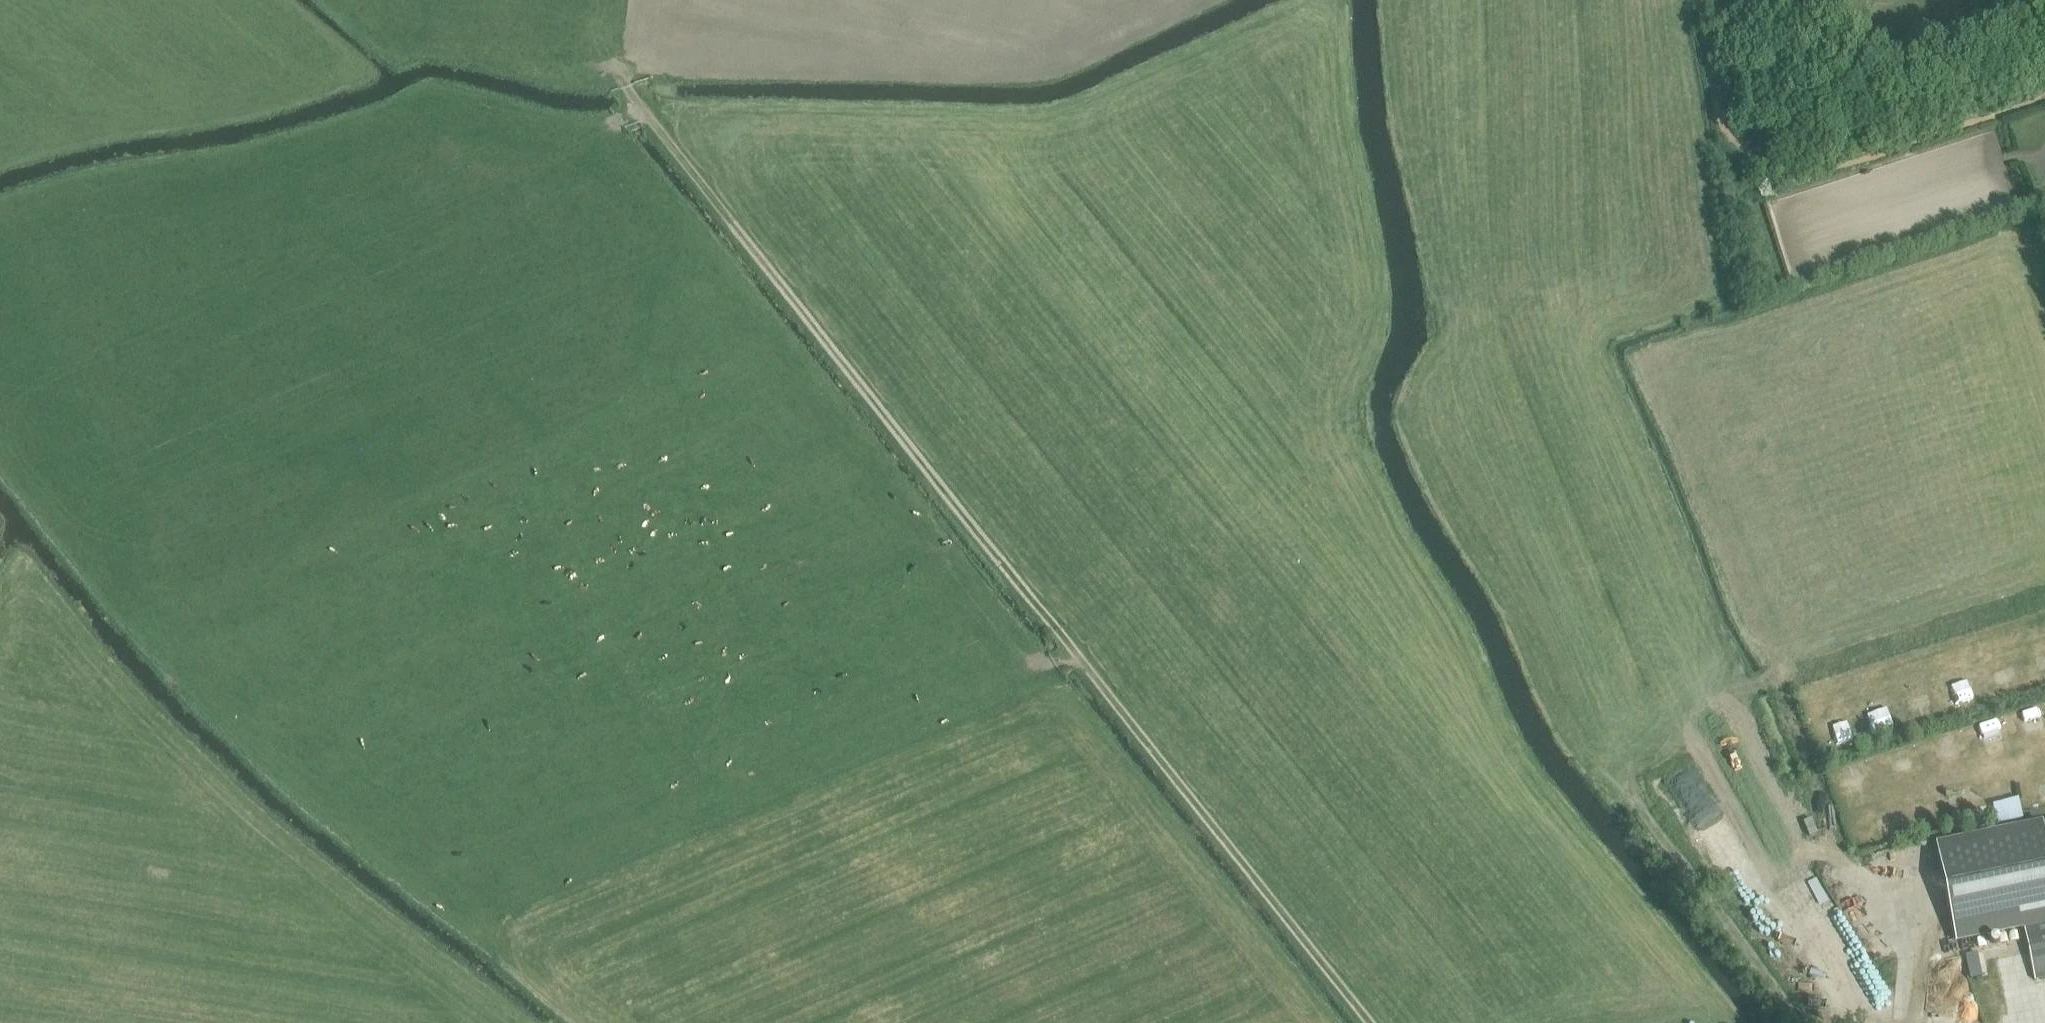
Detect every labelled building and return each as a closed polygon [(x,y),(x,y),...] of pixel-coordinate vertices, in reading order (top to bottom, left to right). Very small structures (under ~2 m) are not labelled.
[(1956,832),(1965,829),(1962,819),(1953,821),(1956,832)] [(2023,923),(2034,980),(2044,978),(2044,825),(1941,845),(1959,936),(2023,923)]
